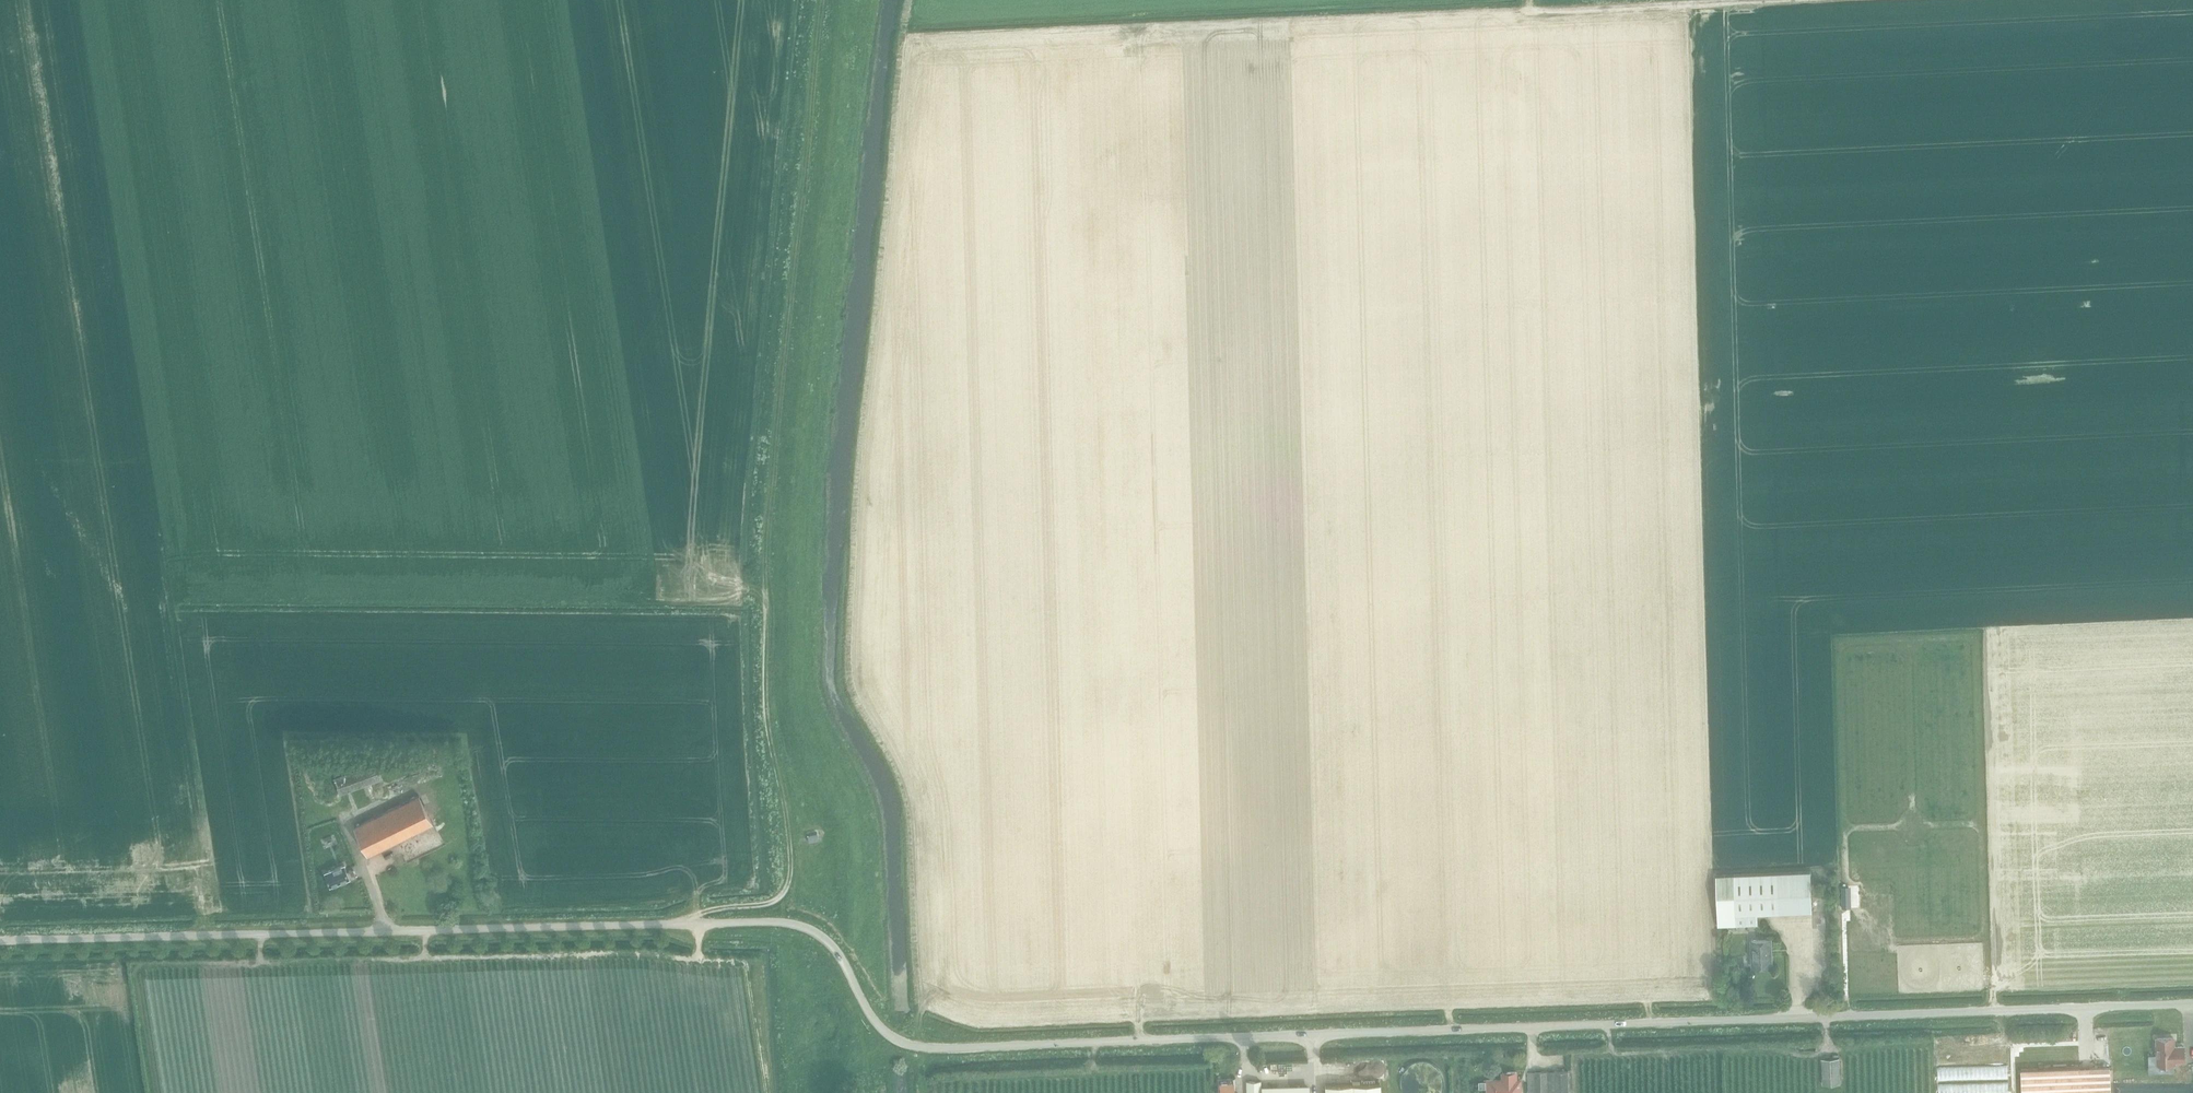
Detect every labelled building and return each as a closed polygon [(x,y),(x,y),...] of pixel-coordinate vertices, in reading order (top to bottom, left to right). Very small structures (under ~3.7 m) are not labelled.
[(333,779),(339,794),(382,777),(376,762),(333,779)] [(353,827),(367,854),(431,822),(418,795),(353,827)] [(429,805),(433,813),(448,805),(445,798),(429,805)] [(817,817),(807,819),(811,835),(821,833),(817,817)] [(331,818),(318,822),(321,830),(333,825),(331,818)] [(424,848),(411,854),(414,859),(442,845),(439,836),(422,845),(424,848)] [(332,851),(341,847),(336,837),(328,840),(332,851)] [(353,869),(347,871),(344,865),(325,872),(331,887),(350,879),(350,881),(357,878),(353,869)] [(1716,875),(1718,926),(1758,924),(1757,914),(1812,911),(1810,871),(1716,875)] [(1752,940),(1753,967),(1771,967),(1770,939),(1752,940)] [(2184,1044),(2175,1045),(2174,1036),(2155,1037),(2156,1065),(2175,1064),(2175,1062),(2185,1062),(2184,1044)] [(1971,1061),(1968,1043),(1957,1045),(1961,1063),(1971,1061)] [(1995,1043),(1997,1092),(2008,1092),(2006,1043),(1995,1043)] [(1986,1078),(1988,1044),(1979,1044),(1977,1077),(1986,1078)] [(1952,1065),(1953,1046),(1942,1045),(1941,1065),(1952,1065)] [(1821,1059),(1823,1085),(1840,1084),(1838,1058),(1821,1059)] [(1234,1075),(1235,1063),(1226,1062),(1225,1074),(1234,1075)] [(2013,1092),(2110,1092),(2109,1064),(2012,1069),(2013,1092)] [(1534,1092),(1556,1092),(1568,1092),(1567,1071),(1534,1072),(1534,1092)] [(1515,1087),(1514,1073),(1501,1073),(1501,1080),(1486,1080),(1487,1092),(1520,1092),(1520,1087),(1515,1087)] [(1233,1081),(1219,1081),(1219,1092),(1233,1092),(1233,1081)] [(1246,1082),(1246,1092),(1260,1092),(1260,1082),(1246,1082)] [(1352,1092),(1382,1092),(1382,1082),(1351,1083),(1352,1092)] [(1324,1084),(1325,1092),(1352,1092),(1351,1083),(1324,1084)]
